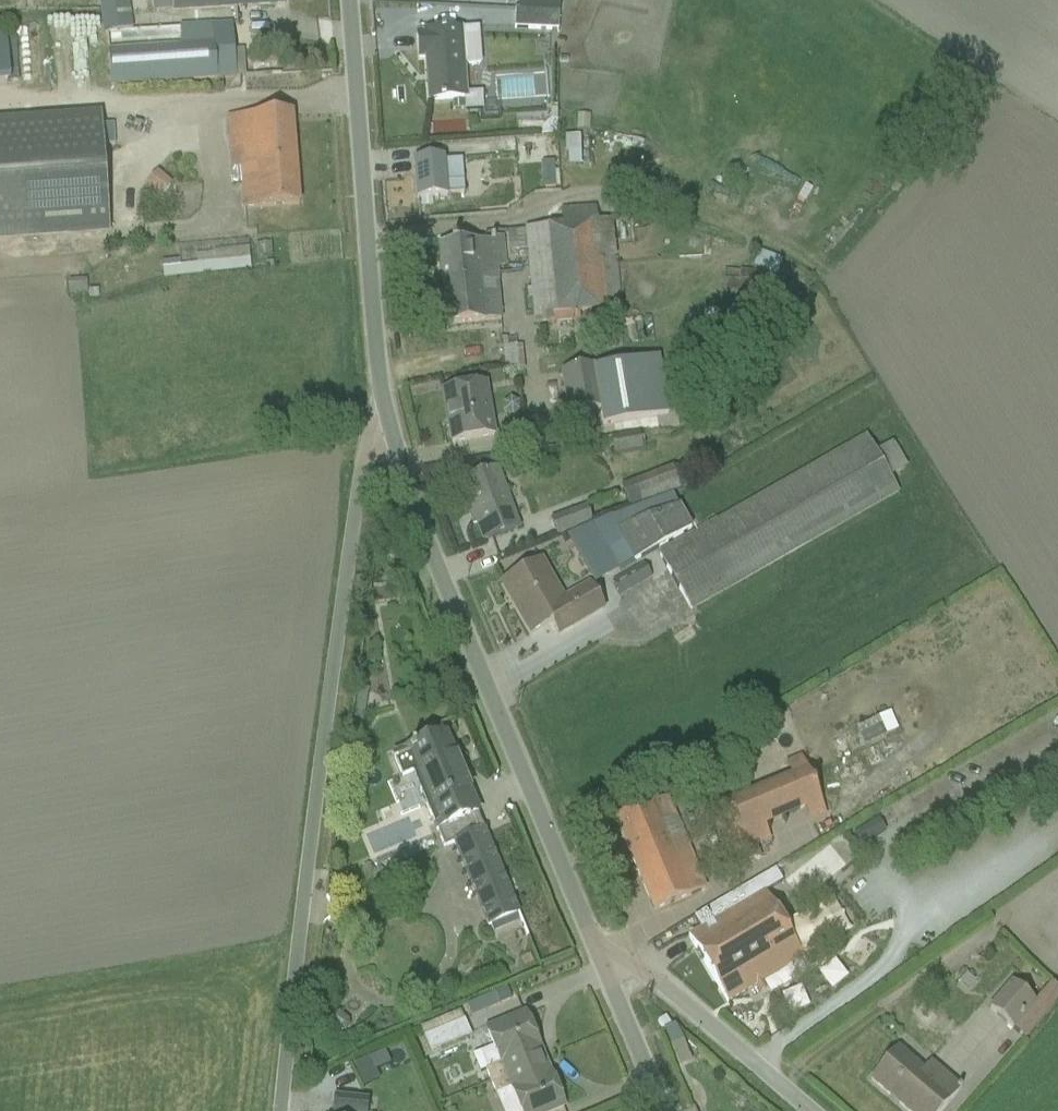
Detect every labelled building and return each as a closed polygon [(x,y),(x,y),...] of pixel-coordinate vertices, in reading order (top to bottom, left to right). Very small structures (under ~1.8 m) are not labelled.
[(102,37),(106,36),(110,90),(235,82),(235,80),(246,79),(243,53),(234,54),(231,28),(132,34),(128,4),(146,1),(145,0),(97,0),(102,37)] [(151,16),(172,14),(172,16),(283,8),(283,0),(150,0),(151,16)] [(558,16),(516,14),(513,33),(558,34),(558,16)] [(477,32),(417,37),(417,62),(425,63),(429,107),(467,101),(465,69),(481,69),(477,32)] [(9,82),(8,68),(17,67),(16,41),(0,42),(0,83),(9,82)] [(292,116),(226,121),(231,189),(241,188),(243,212),(299,208),(292,116)] [(576,134),(588,135),(590,119),(577,118),(576,134)] [(108,240),(101,119),(0,125),(0,247),(108,240)] [(533,139),(533,176),(546,176),(546,138),(533,139)] [(564,169),(579,169),(579,140),(565,140),(564,169)] [(444,161),(413,163),(415,202),(447,200),(444,161)] [(144,190),(159,202),(171,187),(156,175),(144,190)] [(474,198),(452,201),(453,216),(476,213),(474,198)] [(523,233),(533,327),(551,326),(551,328),(580,325),(579,317),(621,312),(612,224),(596,225),(595,209),(560,213),(561,227),(546,229),(546,230),(523,233)] [(438,250),(445,329),(502,323),(497,270),(507,269),(504,243),(470,246),(470,242),(442,244),(442,250),(438,250)] [(248,245),(161,253),(162,283),(249,274),(248,245)] [(752,270),(775,278),(781,262),(758,254),(752,270)] [(721,293),(759,297),(761,277),(723,273),(721,293)] [(86,297),(85,283),(68,284),(69,298),(86,297)] [(505,375),(524,373),(522,349),(503,350),(505,375)] [(607,366),(560,374),(567,418),(614,410),(607,366)] [(442,394),(452,447),(495,439),(486,387),(442,394)] [(502,417),(511,421),(519,415),(518,405),(509,401),(502,407),(502,417)] [(640,438),(610,442),(612,459),(643,455),(640,438)] [(865,438),(657,556),(691,616),(697,612),(898,497),(889,481),(907,471),(892,446),(875,456),(865,438)] [(671,470),(620,490),(627,512),(680,493),(680,491),(694,485),(688,466),(673,472),(671,470)] [(483,544),(520,530),(498,472),(462,485),(483,544)] [(672,497),(565,540),(593,588),(691,532),(672,497)] [(584,509),(549,523),(556,541),(592,528),(584,509)] [(557,637),(602,611),(588,586),(563,600),(543,563),(501,586),(530,637),(550,625),(557,637)] [(642,568),(611,586),(620,600),(651,582),(642,568)] [(493,935),(519,925),(516,917),(520,915),(484,830),(482,831),(477,819),(480,818),(446,736),(391,759),(400,780),(412,775),(434,829),(430,830),(434,838),(438,837),(444,851),(452,848),(486,931),(490,929),(493,935)] [(708,817),(730,874),(759,863),(754,852),(770,846),(765,833),(803,818),(807,828),(825,821),(801,760),(785,766),(790,781),(716,810),(717,813),(708,817)] [(614,823),(651,915),(704,894),(667,802),(614,823)] [(384,854),(403,847),(397,829),(404,827),(397,805),(370,815),(384,854)] [(727,1006),(803,961),(763,895),(761,895),(755,886),(714,911),(720,921),(688,941),(727,1006)] [(486,997),(497,1024),(534,1009),(523,981),(486,997)] [(987,1011),(1024,1042),(1057,1003),(1057,993),(1050,986),(1033,1005),(1010,986),(987,1011)] [(461,1013),(418,1032),(429,1057),(471,1039),(461,1013)] [(328,1028),(337,1036),(345,1035),(349,1031),(349,1023),(339,1015),(331,1015),(327,1020),(328,1028)] [(563,1110),(549,1076),(545,1077),(542,1070),(528,1075),(524,1066),(538,1060),(535,1052),(539,1051),(525,1017),(484,1034),(498,1068),(484,1074),(494,1098),(498,1097),(504,1110),(560,1110),(563,1110)] [(903,1110),(944,1110),(961,1092),(930,1065),(923,1073),(897,1051),(870,1082),(889,1099),(890,1097),(900,1106),(898,1107),(903,1110)] [(368,1061),(352,1069),(362,1091),(379,1083),(374,1074),(389,1066),(384,1055),(369,1062),(368,1061)] [(367,1104),(333,1101),(332,1110),(367,1110),(367,1104)]
